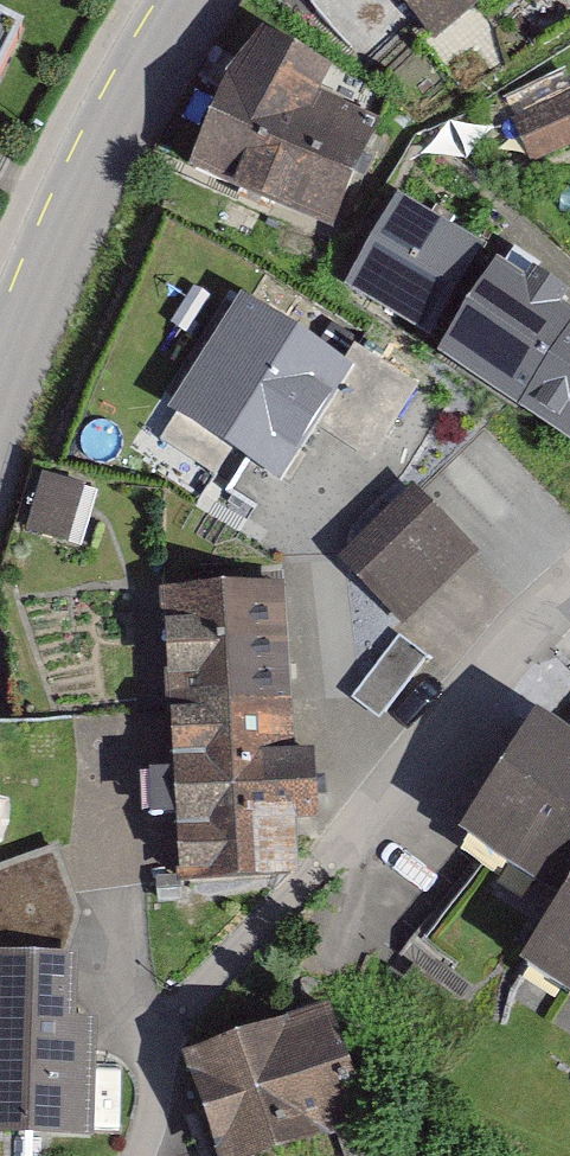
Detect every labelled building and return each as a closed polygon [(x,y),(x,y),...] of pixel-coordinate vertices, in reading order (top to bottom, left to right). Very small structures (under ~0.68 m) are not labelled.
[(412,59),(489,0),(367,0),(412,59)] [(0,6),(0,185),(65,34),(0,6)] [(354,68),(267,29),(200,174),(343,239),(393,129),(338,104),(354,68)] [(521,113),(547,169),(569,158),(569,91),(521,113)] [(473,249),(404,207),(352,294),(421,336),(473,249)] [(569,338),(569,321),(551,309),(562,292),(536,276),(527,290),(498,271),(445,356),(523,405),(569,338)] [(341,364),(241,301),(163,426),(267,491),(307,427),(371,468),(421,389),(353,346),(341,364)] [(523,405),(569,434),(569,338),(523,405)] [(99,486),(40,472),(23,541),(82,556),(99,486)] [(493,559),(426,494),(353,569),(420,635),(493,559)] [(175,706),(286,700),(280,588),(169,594),(175,706)] [(434,667),(408,643),(362,695),(388,718),(434,667)] [(289,755),(286,700),(175,706),(185,876),(295,869),(292,817),(315,815),(312,754),(289,755)] [(530,726),(461,852),(562,907),(557,916),(522,980),(569,1007),(569,748),(530,726)] [(82,921),(56,852),(0,872),(0,964),(68,969),(77,945),(82,921)] [(557,916),(475,867),(403,957),(495,1017),(557,916)] [(0,964),(0,1148),(94,1151),(95,1133),(123,1136),(125,1076),(99,1054),(99,1032),(78,1033),(79,973),(68,969),(0,964)] [(326,1019),(184,1076),(207,1155),(379,1155),(326,1019)]
